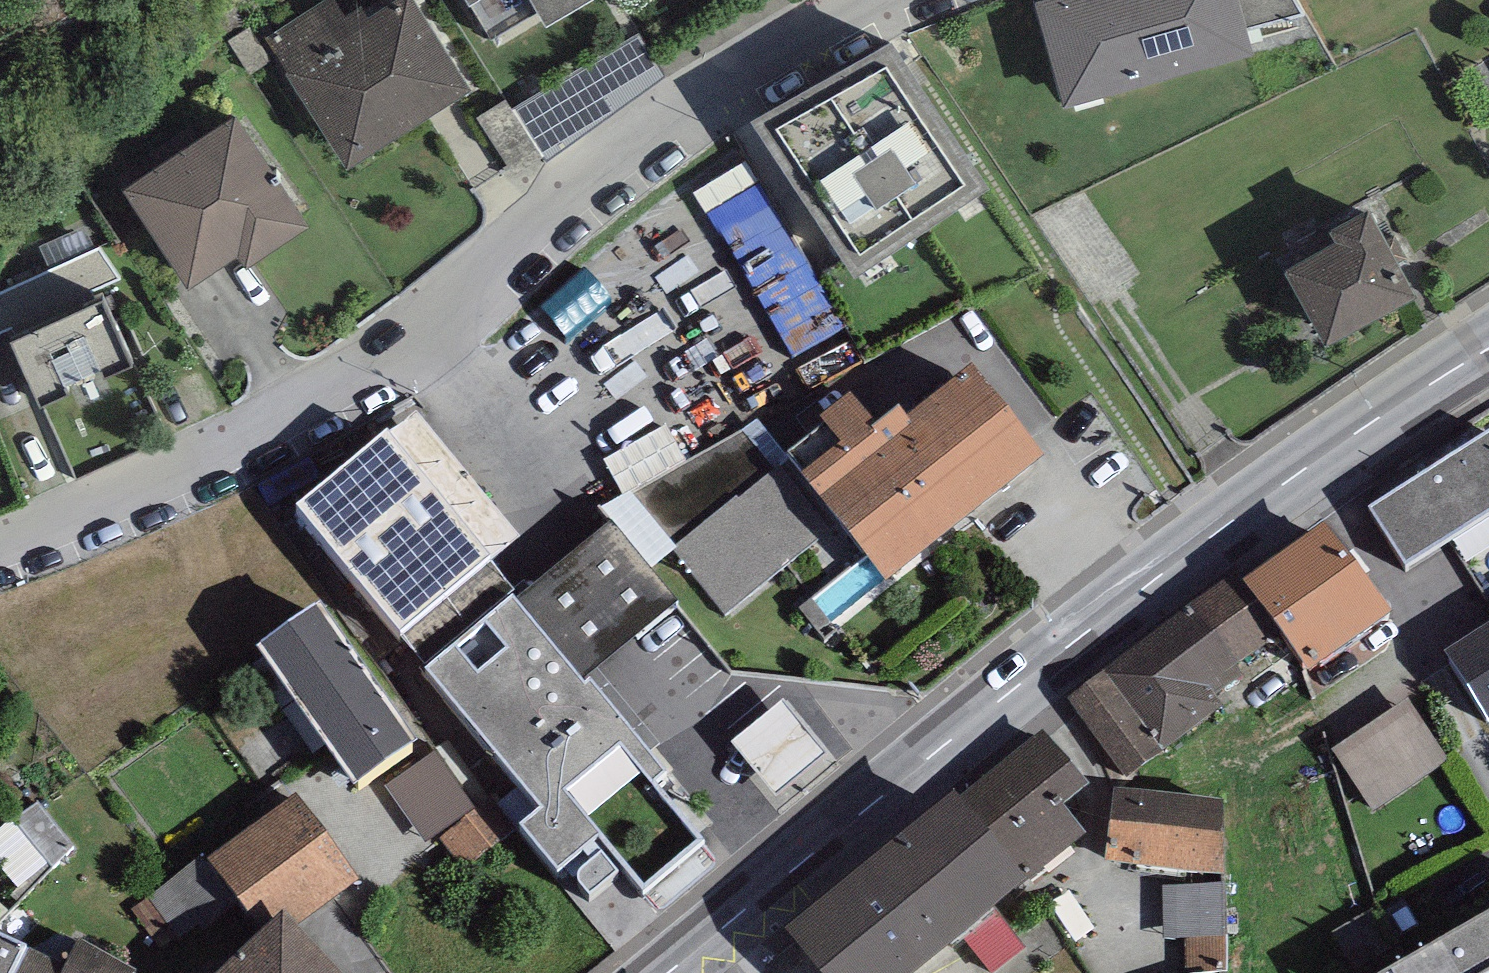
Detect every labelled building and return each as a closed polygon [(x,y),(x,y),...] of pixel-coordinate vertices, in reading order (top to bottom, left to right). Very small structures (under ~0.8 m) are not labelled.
[(267,35),(288,70),(286,72),(346,168),(471,90),(415,0),(395,0),(368,16),(362,6),(346,16),(336,0),(323,0),(267,35)] [(469,7),(470,6),(490,39),(537,11),(545,26),(589,0),(465,0),(469,7)] [(1031,1),(1060,108),(1253,55),(1246,29),(1238,0),(1033,0),(1031,1)] [(1246,29),(1302,14),(1295,0),(1238,0),(1246,29)] [(663,76),(636,30),(515,110),(543,152),(546,158),(663,76)] [(891,36),(755,122),(853,276),(989,190),(891,36)] [(506,97),(477,116),(514,171),(543,152),(515,110),(506,97)] [(309,226),(235,115),(123,189),(189,289),(237,257),(245,268),(309,226)] [(1335,243),(1286,268),(1326,345),(1418,297),(1371,208),(1328,230),(1335,243)] [(779,213),(727,243),(796,364),(848,334),(779,213)] [(0,289),(0,386),(25,375),(39,406),(133,365),(98,287),(120,279),(100,246),(0,289)] [(824,439),(788,466),(804,486),(800,489),(847,549),(884,597),(1044,474),(973,382),(907,433),(900,423),(876,442),(850,407),(818,432),(824,439)] [(417,423),(386,449),(490,572),(522,545),(417,423)] [(779,473),(745,433),(630,494),(678,552),(675,555),(726,621),(808,552),(822,570),(847,549),(800,489),(804,486),(788,466),(779,473)] [(1369,518),(1403,572),(1488,518),(1488,444),(1369,518)] [(297,527),(401,648),(429,681),(512,611),(520,605),(490,572),(386,449),(297,527)] [(597,514),(611,528),(649,574),(675,555),(678,552),(630,494),(597,514)] [(520,605),(512,611),(579,691),(678,608),(649,574),(611,528),(520,605)] [(1325,536),(1244,593),(1281,645),(1310,685),(1390,628),(1325,536)] [(1244,593),(1235,580),(1066,701),(1128,787),(1235,711),(1219,689),(1281,645),(1244,593)] [(429,681),(427,683),(542,822),(522,838),(557,880),(598,846),(643,901),(701,853),(654,796),(666,786),(591,695),(585,699),(579,691),(512,611),(429,681)] [(318,619),(258,661),(355,801),(415,760),(318,619)] [(1444,663),(1488,735),(1488,635),(1444,663)] [(1407,705),(1331,755),(1371,814),(1446,763),(1407,705)] [(780,716),(731,752),(770,803),(819,767),(780,716)] [(1043,736),(951,810),(1019,895),(1084,843),(1063,816),(1090,794),(1043,736)] [(1227,807),(1111,796),(1104,871),(1220,881),(1227,807)] [(296,802),(206,871),(267,949),(285,932),(292,939),(361,886),(296,802)] [(1019,895),(951,810),(783,944),(806,972),(939,972),(1026,904),(1019,895)] [(0,847),(0,869),(27,903),(81,861),(44,813),(0,847)] [(1223,891),(1162,891),(1162,944),(1185,944),(1224,944),(1223,891)] [(1416,972),(1488,972),(1488,930),(1416,972)] [(292,939),(285,932),(267,949),(241,972),(323,972),(292,939)] [(1224,944),(1185,944),(1185,972),(1223,972),(1224,944)] [(25,960),(0,948),(0,972),(19,972),(25,960)] [(79,953),(71,971),(63,967),(60,972),(121,972),(79,953)] [(19,972),(52,972),(25,960),(19,972)]
